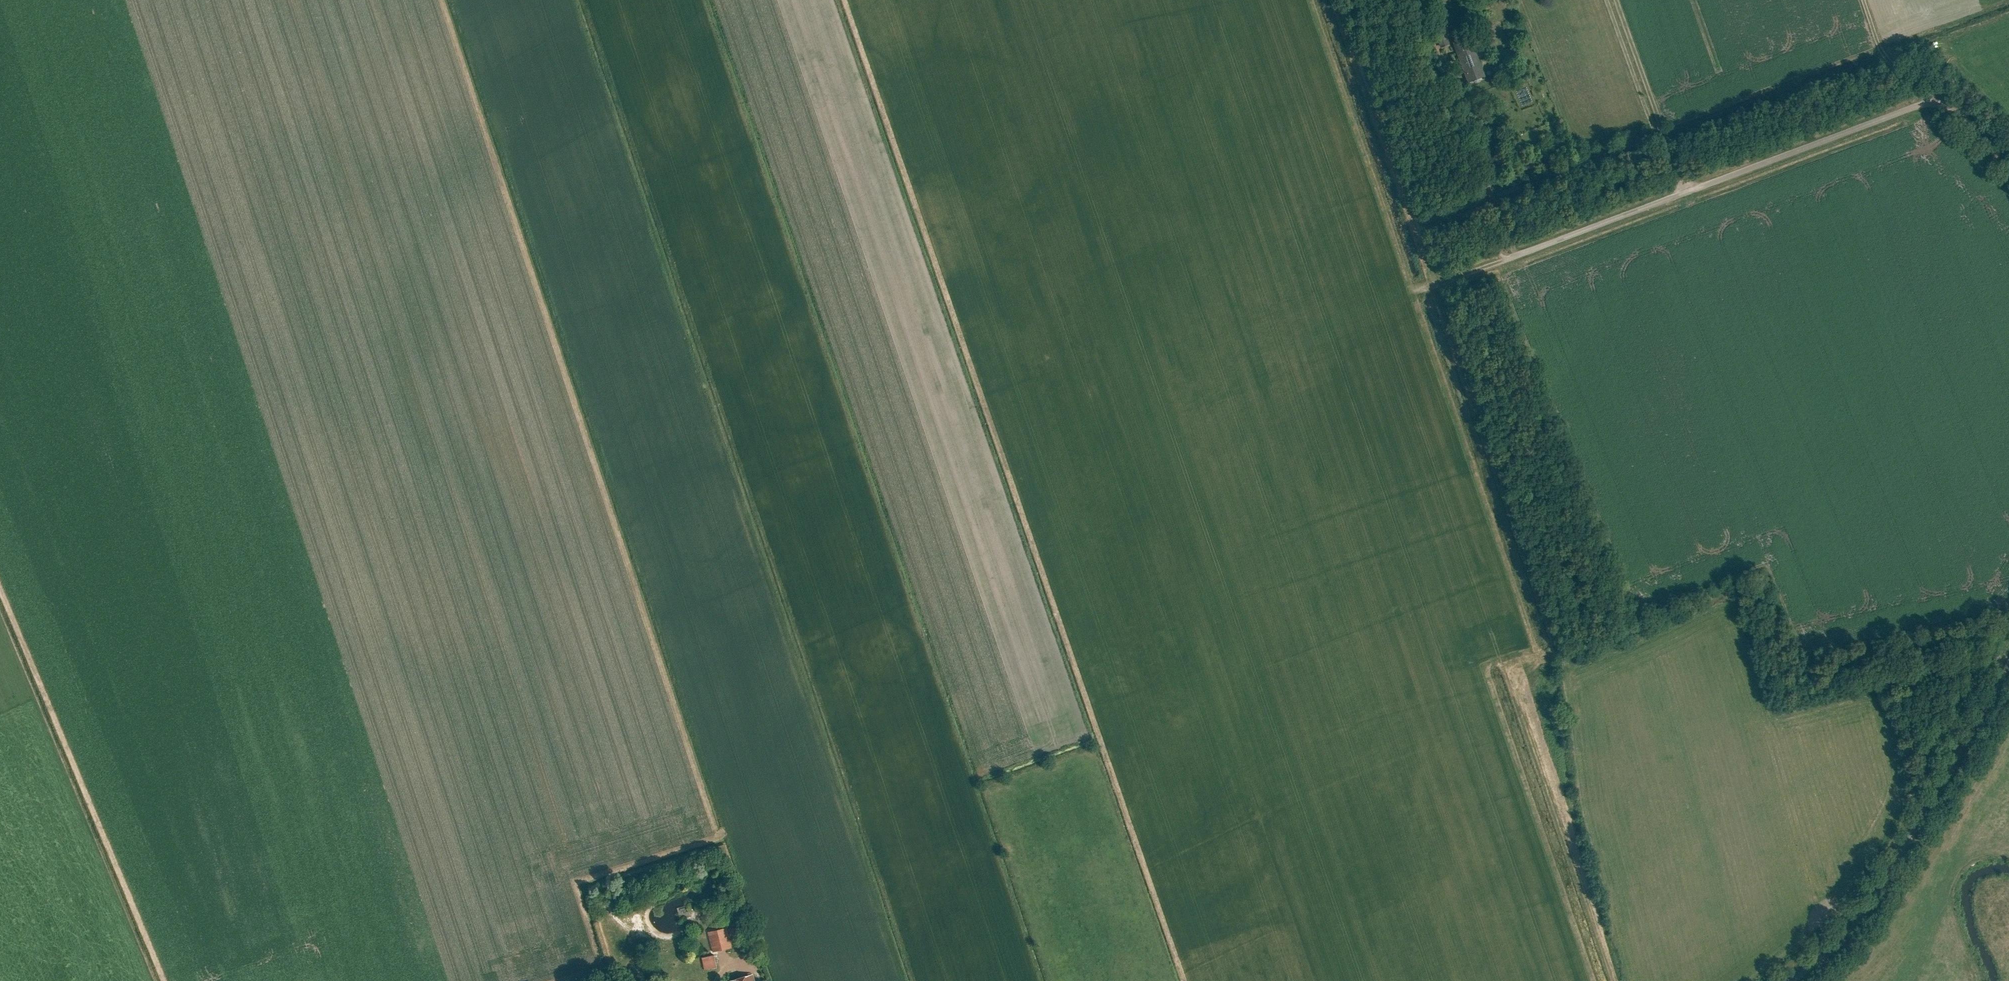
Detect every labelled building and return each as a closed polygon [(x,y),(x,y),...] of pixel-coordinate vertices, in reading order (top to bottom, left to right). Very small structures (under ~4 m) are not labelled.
[(1454,43),(1467,78),(1482,73),(1469,37),(1454,43)] [(727,927),(706,932),(711,953),(732,948),(727,927)] [(740,934),(738,927),(728,930),(730,937),(740,934)] [(702,958),(704,970),(717,967),(714,955),(702,958)]
